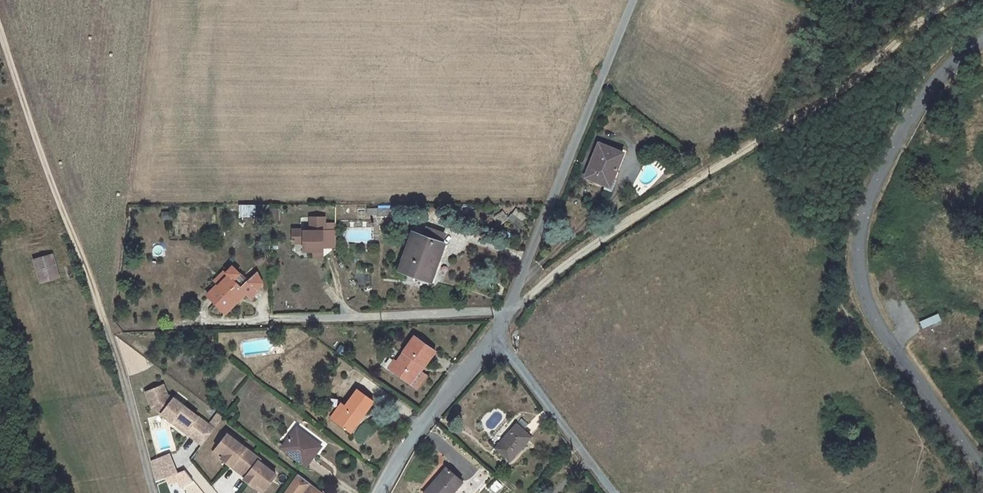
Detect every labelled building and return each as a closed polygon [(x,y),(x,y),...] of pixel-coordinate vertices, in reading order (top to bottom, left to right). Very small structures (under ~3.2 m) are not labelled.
[(598,145),(585,177),(610,187),(623,155),(598,145)] [(246,213),(246,217),(256,217),(255,205),(245,205),(246,213)] [(256,217),(269,217),(269,209),(269,205),(255,205),(256,217)] [(269,217),(269,222),(269,223),(286,222),(286,217),(286,213),(279,213),(279,208),(269,209),(269,217)] [(312,258),(325,258),(325,215),(309,215),(309,227),(292,227),(292,243),(303,242),(303,251),(312,251),(312,258)] [(443,244),(412,233),(399,269),(430,280),(443,244)] [(53,253),(34,258),(41,283),(60,278),(53,253)] [(209,297),(215,303),(225,313),(242,296),(233,287),(237,282),(236,281),(241,275),(232,266),(225,273),(229,276),(219,286),(218,284),(208,295),(209,297)] [(224,272),(215,281),(218,284),(219,286),(229,276),(225,273),(224,272)] [(236,281),(237,282),(241,285),(241,286),(247,281),(241,275),(236,281)] [(240,286),(246,293),(250,297),(257,291),(247,281),(241,286),(241,285),(240,286)] [(246,293),(240,286),(241,285),(237,282),(233,287),(242,296),(246,293)] [(923,327),(941,319),(939,313),(920,320),(923,327)] [(394,360),(389,368),(417,387),(425,375),(420,372),(416,369),(419,365),(423,368),(435,351),(414,337),(397,362),(394,360)] [(167,396),(163,386),(146,393),(152,408),(171,423),(175,418),(189,428),(187,431),(191,434),(190,436),(202,445),(214,429),(173,399),(173,400),(167,396)] [(351,432),(374,402),(356,389),(334,419),(351,432)] [(521,419),(516,425),(523,431),(528,425),(521,419)] [(510,440),(500,452),(511,461),(531,438),(523,431),(516,425),(506,436),(510,440)] [(307,465),(321,447),(297,429),(283,447),(307,465)] [(260,459),(227,434),(216,449),(224,455),(221,458),(245,477),(244,479),(253,487),(257,483),(265,489),(276,475),(258,461),(260,459)] [(510,440),(506,436),(496,448),(500,452),(510,440)] [(167,477),(176,473),(173,466),(164,470),(167,477)] [(462,482),(447,468),(425,492),(453,492),(462,482)] [(497,481),(491,487),(497,492),(502,492),(506,489),(497,481)] [(302,492),(320,492),(321,492),(310,483),(302,492)]
